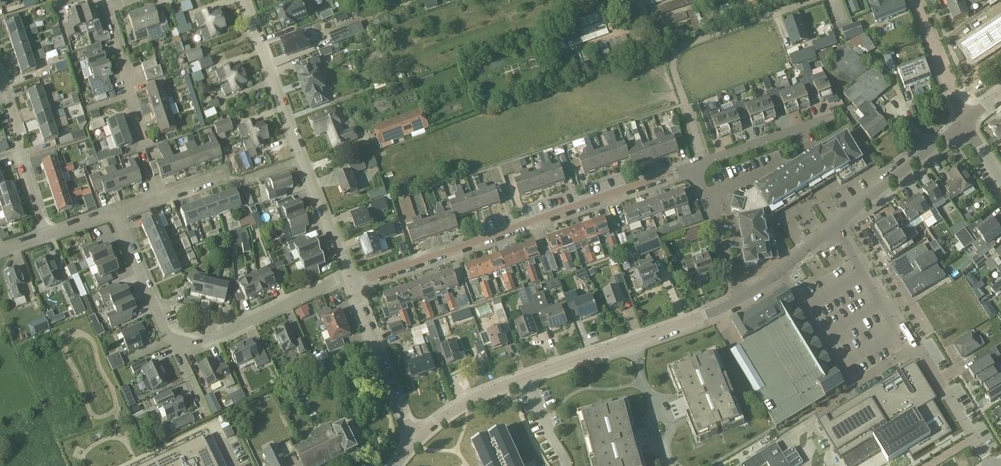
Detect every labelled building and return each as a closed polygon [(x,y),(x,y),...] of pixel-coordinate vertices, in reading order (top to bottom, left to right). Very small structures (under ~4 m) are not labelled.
[(23,3),(25,8),(36,4),(34,0),(32,0),(23,3)] [(877,23),(905,12),(903,5),(901,0),(893,0),(889,2),(888,0),(872,0),(869,1),(877,23)] [(949,10),(964,5),(963,0),(945,0),(949,10)] [(189,1),(180,4),(183,13),(192,10),(189,1)] [(277,10),(284,28),(294,24),(294,23),(309,17),(306,10),(305,8),(302,1),(288,7),(287,6),(277,10)] [(849,3),(853,14),(859,11),(855,1),(849,3)] [(969,16),(964,5),(949,10),(953,22),(969,16)] [(80,10),(85,26),(92,24),(96,36),(108,32),(102,14),(95,16),(92,6),(80,10)] [(140,13),(149,38),(150,41),(160,38),(160,39),(166,37),(165,33),(167,32),(159,7),(140,13)] [(78,28),(85,26),(80,10),(68,14),(71,24),(64,26),(68,38),(80,34),(78,28)] [(205,23),(206,26),(222,20),(219,12),(212,15),(210,10),(201,13),(202,14),(194,16),(198,26),(205,23)] [(332,11),(321,16),(323,21),(334,16),(332,11)] [(569,47),(609,35),(601,11),(573,21),(576,31),(565,35),(569,47)] [(130,44),(149,38),(140,13),(128,17),(132,28),(126,30),(130,44)] [(173,16),(179,34),(192,30),(190,24),(185,26),(184,23),(185,23),(182,13),(173,16)] [(9,38),(37,29),(35,25),(28,27),(22,29),(17,15),(6,18),(8,24),(5,25),(9,38)] [(793,46),(809,41),(800,18),(784,24),(793,46)] [(222,20),(206,26),(207,29),(200,32),(204,41),(211,38),(211,39),(220,35),(218,31),(225,28),(222,20)] [(864,33),(860,21),(842,28),(847,40),(864,33)] [(984,30),(996,48),(1000,44),(1000,31),(995,22),(984,30)] [(360,23),(329,34),(333,44),(364,33),(360,23)] [(58,27),(51,29),(53,36),(60,34),(58,27)] [(9,38),(13,50),(27,46),(24,37),(30,35),(38,33),(37,29),(9,38)] [(984,30),(973,37),(985,55),(996,48),(984,30)] [(281,40),(287,56),(310,48),(304,31),(281,40)] [(846,45),(835,54),(837,57),(826,66),(828,71),(845,89),(843,91),(865,117),(858,122),(861,125),(872,138),(887,125),(869,104),(890,87),(873,66),(869,62),(865,66),(858,58),(867,52),(868,55),(876,50),(867,36),(846,45)] [(973,37),(961,45),(973,62),(985,55),(973,37)] [(13,50),(17,62),(44,54),(43,49),(36,52),(30,54),(27,46),(13,50)] [(88,47),(77,51),(81,62),(86,61),(89,69),(91,68),(105,63),(101,51),(90,54),(88,47)] [(330,47),(319,51),(322,58),(333,54),(330,47)] [(189,64),(203,59),(199,48),(185,53),(189,64)] [(798,48),(787,51),(789,57),(800,53),(798,48)] [(822,62),(835,56),(832,49),(818,53),(822,62)] [(46,58),(44,54),(17,62),(21,75),(35,70),(32,61),(38,60),(46,58)] [(209,57),(197,61),(197,62),(189,65),(193,74),(201,70),(201,71),(212,66),(209,57)] [(318,58),(296,66),(300,79),(318,72),(316,67),(321,65),(318,58)] [(141,64),(144,71),(157,66),(155,60),(141,64)] [(66,61),(55,65),(57,72),(69,69),(66,61)] [(931,80),(924,61),(899,71),(906,89),(911,88),(931,80)] [(93,76),(88,78),(94,97),(105,93),(101,79),(107,77),(112,76),(111,75),(113,74),(111,68),(109,68),(107,63),(105,63),(91,68),(93,76)] [(228,81),(244,75),(240,67),(233,70),(231,65),(223,68),(223,69),(215,71),(219,81),(227,78),(228,81)] [(157,66),(144,71),(147,82),(163,76),(160,66),(157,66)] [(319,72),(318,72),(300,79),(299,79),(306,96),(307,95),(311,108),(328,101),(324,89),(325,88),(319,72)] [(806,79),(811,92),(816,90),(821,103),(828,100),(830,103),(838,101),(839,101),(832,89),(831,90),(830,91),(822,74),(811,78),(811,77),(806,79)] [(187,88),(192,87),(188,75),(183,77),(187,88)] [(247,83),(244,75),(228,81),(229,84),(221,87),(225,96),(233,93),(233,94),(241,90),(239,86),(247,83)] [(801,84),(791,88),(799,110),(810,106),(806,94),(811,92),(806,79),(800,81),(801,84)] [(201,82),(195,84),(198,91),(204,89),(201,82)] [(149,101),(164,96),(160,84),(145,89),(149,101)] [(187,88),(191,100),(195,98),(192,87),(187,88)] [(41,88),(27,93),(30,100),(27,101),(28,106),(58,97),(57,92),(50,95),(44,97),(41,88)] [(779,88),(773,91),(777,104),(783,102),(787,115),(799,110),(791,88),(780,92),(779,88)] [(768,96),(757,100),(765,122),(776,118),(772,106),(777,104),(773,91),(766,93),(768,96)] [(149,101),(153,112),(168,107),(166,100),(172,98),(170,94),(164,96),(149,101)] [(58,97),(28,106),(30,111),(33,110),(35,118),(49,113),(47,107),(53,105),(53,103),(60,101),(58,97)] [(195,98),(191,100),(194,111),(199,110),(195,98)] [(216,99),(211,101),(207,103),(210,111),(219,106),(216,99)] [(745,100),(739,103),(743,116),(749,114),(753,127),(765,122),(757,100),(746,104),(745,100)] [(722,109),(731,134),(742,130),(738,118),(743,116),(739,103),(732,105),(734,108),(723,112),(722,109)] [(719,138),(731,134),(722,109),(711,113),(708,105),(700,107),(707,129),(715,126),(719,138)] [(779,105),(774,109),(778,116),(783,112),(779,105)] [(168,107),(153,112),(156,124),(172,119),(168,107)] [(915,107),(909,109),(912,116),(918,114),(915,107)] [(354,128),(343,132),(341,126),(335,108),(309,118),(315,136),(328,131),(334,150),(359,140),(354,128)] [(205,126),(199,110),(194,111),(200,128),(205,126)] [(421,110),(415,112),(373,127),(380,146),(428,128),(421,110)] [(98,111),(90,113),(92,119),(100,118),(98,111)] [(35,118),(39,130),(66,121),(65,117),(58,119),(58,120),(52,122),(49,113),(35,118)] [(84,116),(76,118),(78,125),(86,122),(84,116)] [(211,119),(211,120),(219,141),(226,138),(224,133),(232,131),(228,119),(223,121),(221,116),(211,119)] [(111,136),(127,131),(122,118),(107,123),(110,133),(111,136)] [(89,132),(92,131),(92,132),(105,127),(102,119),(89,123),(90,126),(88,130),(89,132)] [(172,119),(156,124),(160,135),(176,130),(172,119)] [(1000,119),(1000,120),(989,127),(998,141),(1000,139),(1000,120),(1000,119)] [(68,126),(66,121),(39,130),(44,143),(58,138),(55,129),(60,127),(60,128),(68,126)] [(250,137),(266,131),(263,123),(255,126),(253,121),(245,124),(245,125),(237,127),(241,137),(249,134),(250,137)] [(676,139),(682,137),(678,126),(670,129),(672,135),(674,136),(676,139)] [(662,130),(658,131),(660,137),(668,157),(678,153),(673,139),(666,141),(662,130)] [(111,136),(116,150),(131,144),(127,131),(111,136)] [(251,140),(243,143),(247,152),(254,150),(255,150),(263,147),(261,142),(269,139),(266,131),(250,137),(251,140)] [(638,131),(633,133),(634,134),(636,140),(637,142),(638,145),(642,143),(638,131)] [(757,263),(760,262),(779,258),(771,217),(836,178),(840,184),(867,168),(847,134),(820,150),(820,151),(745,197),(743,203),(735,201),(732,211),(741,213),(739,220),(746,255),(744,255),(746,267),(758,264),(757,263)] [(186,137),(189,144),(197,166),(209,162),(204,148),(197,150),(191,135),(186,137)] [(204,148),(209,162),(221,158),(213,135),(208,137),(211,145),(204,148)] [(658,143),(651,146),(656,161),(668,157),(660,137),(657,138),(656,138),(658,143)] [(577,149),(584,147),(582,139),(565,145),(568,156),(578,153),(577,149)] [(615,140),(612,142),(619,164),(630,160),(629,157),(630,157),(629,154),(626,144),(617,147),(615,140)] [(610,149),(602,152),(608,168),(619,164),(612,142),(607,143),(610,149)] [(168,143),(162,144),(173,175),(185,170),(180,156),(173,159),(170,150),(168,143)] [(642,143),(638,145),(645,165),(656,161),(651,146),(644,148),(642,143)] [(161,179),(173,175),(162,144),(156,147),(158,149),(160,154),(163,162),(158,164),(157,161),(149,164),(154,176),(159,174),(161,179)] [(187,154),(180,156),(185,170),(197,166),(189,144),(184,145),(187,154)] [(630,157),(629,157),(630,160),(633,169),(645,165),(638,145),(633,146),(635,151),(629,154),(630,157)] [(592,148),(589,149),(596,171),(608,168),(602,152),(595,154),(592,148)] [(587,157),(571,162),(574,170),(582,168),(585,175),(596,171),(589,149),(584,151),(587,157)] [(95,155),(98,162),(111,158),(108,150),(95,155)] [(247,152),(233,158),(237,168),(239,173),(253,168),(247,152)] [(565,155),(556,158),(560,167),(561,167),(564,176),(571,174),(565,155)] [(94,156),(87,159),(89,165),(96,163),(94,156)] [(116,160),(114,157),(106,160),(117,190),(129,186),(124,172),(116,174),(114,166),(117,165),(115,160),(116,160)] [(365,162),(368,168),(376,164),(374,158),(365,162)] [(46,176),(73,167),(71,163),(58,167),(55,159),(42,163),(46,176)] [(131,169),(124,172),(129,186),(141,182),(133,159),(128,161),(131,169)] [(106,160),(101,161),(107,178),(100,180),(98,174),(89,177),(94,192),(103,189),(105,195),(117,190),(106,160)] [(337,177),(344,196),(358,190),(352,174),(366,169),(363,160),(344,167),(347,174),(337,177)] [(513,163),(512,164),(517,176),(518,176),(520,175),(524,174),(520,161),(513,163)] [(551,164),(547,166),(554,186),(566,182),(564,176),(561,167),(560,167),(553,169),(552,164),(551,164)] [(545,172),(538,175),(543,190),(554,186),(547,166),(543,167),(545,172)] [(960,193),(960,194),(973,185),(961,166),(948,175),(952,181),(943,186),(952,199),(960,193)] [(46,176),(50,188),(63,184),(61,175),(74,171),(73,167),(46,176)] [(529,172),(525,173),(526,179),(532,194),(543,190),(538,175),(531,177),(529,172)] [(522,180),(515,183),(520,198),(532,194),(526,179),(525,173),(524,174),(520,175),(522,180)] [(265,190),(269,202),(282,198),(280,193),(292,189),(288,176),(269,183),(271,188),(265,190)] [(483,176),(479,177),(482,188),(489,208),(501,204),(496,189),(489,192),(483,176)] [(19,194),(15,182),(8,185),(4,186),(4,187),(0,188),(0,200),(19,194)] [(927,197),(933,206),(943,200),(944,202),(950,198),(940,185),(935,188),(932,183),(922,189),(927,197)] [(50,188),(54,200),(81,192),(79,188),(66,192),(63,184),(50,188)] [(480,195),(473,197),(478,212),(489,208),(482,188),(478,190),(480,195)] [(671,196),(676,210),(678,216),(690,211),(688,206),(694,204),(690,194),(685,196),(683,191),(671,196)] [(82,196),(81,192),(54,200),(58,213),(71,209),(70,203),(76,201),(75,198),(82,196)] [(223,196),(230,213),(240,209),(234,192),(223,196)] [(3,212),(23,206),(19,194),(0,200),(0,204),(1,208),(0,208),(0,213),(3,212)] [(249,194),(245,196),(249,206),(253,205),(249,194)] [(464,195),(460,196),(467,216),(478,212),(473,197),(466,200),(464,194),(464,195)] [(919,195),(909,201),(923,222),(932,216),(937,223),(942,219),(933,206),(927,197),(922,200),(919,195)] [(223,196),(213,200),(219,217),(230,213),(223,196)] [(457,203),(450,205),(453,214),(454,217),(455,217),(456,220),(467,216),(460,196),(456,197),(455,198),(457,203)] [(671,196),(660,200),(665,214),(676,210),(671,196)] [(281,223),(286,221),(303,215),(298,202),(294,203),(292,198),(276,203),(278,210),(277,211),(281,223)] [(367,210),(351,215),(356,230),(372,225),(368,215),(369,215),(374,213),(374,214),(388,209),(386,204),(384,199),(370,203),(373,210),(367,212),(367,210)] [(213,200),(202,204),(208,221),(219,217),(213,200)] [(660,200),(648,204),(653,218),(665,214),(660,200)] [(898,216),(905,227),(907,231),(909,233),(909,234),(915,230),(913,229),(923,222),(909,201),(899,208),(902,213),(898,216)] [(202,204),(191,208),(197,225),(208,221),(202,204)] [(454,217),(453,214),(446,216),(442,204),(438,205),(440,212),(442,217),(447,233),(459,229),(456,220),(455,217),(454,217)] [(648,204),(636,208),(641,222),(653,218),(648,204)] [(23,206),(3,212),(5,219),(0,221),(0,225),(0,226),(27,217),(23,206)] [(185,229),(197,225),(191,208),(179,212),(185,229)] [(629,227),(641,222),(636,208),(624,212),(629,227)] [(437,219),(430,221),(436,237),(447,233),(442,217),(440,212),(436,214),(437,219)] [(303,215),(286,221),(290,232),(287,233),(289,240),(305,234),(303,229),(307,227),(303,215)] [(691,215),(680,219),(683,229),(695,224),(691,215)] [(238,221),(239,222),(241,228),(250,225),(251,227),(256,225),(252,216),(238,221)] [(905,227),(898,216),(892,220),(890,216),(884,219),(884,218),(869,227),(879,242),(882,240),(883,241),(885,239),(887,242),(895,237),(894,234),(905,227)] [(422,218),(417,220),(424,241),(436,237),(430,221),(423,224),(422,218)] [(996,226),(990,218),(981,225),(980,224),(976,227),(973,223),(954,236),(964,249),(973,242),(974,243),(996,226)] [(605,219),(593,223),(598,238),(610,234),(605,219)] [(141,227),(145,237),(161,230),(157,220),(141,227)] [(413,245),(424,241),(417,220),(413,221),(415,227),(407,229),(413,245)] [(953,234),(965,226),(962,221),(950,229),(953,234)] [(400,222),(392,225),(394,230),(402,228),(400,223),(400,222)] [(593,223),(582,227),(588,246),(591,246),(592,246),(593,247),(601,244),(598,238),(593,223)] [(381,236),(361,242),(367,259),(382,254),(378,242),(396,236),(394,230),(392,225),(379,229),(381,236)] [(974,243),(971,245),(976,252),(975,253),(976,255),(971,259),(974,263),(980,258),(993,248),(994,247),(990,242),(1000,234),(1000,232),(996,226),(974,243)] [(582,227),(570,231),(575,246),(581,244),(582,248),(585,248),(588,246),(582,227)] [(697,227),(683,232),(687,244),(699,240),(697,234),(700,234),(697,227)] [(907,231),(905,227),(894,234),(895,237),(887,242),(885,239),(883,241),(882,240),(879,242),(890,260),(915,245),(909,234),(909,233),(907,231)] [(656,228),(645,233),(646,237),(658,233),(656,228)] [(161,230),(145,237),(149,247),(166,240),(161,230)] [(570,231),(559,235),(565,255),(569,253),(571,253),(569,248),(575,246),(570,231)] [(246,233),(239,235),(241,239),(243,255),(250,254),(248,239),(246,233)] [(645,233),(633,237),(635,241),(646,237),(645,233)] [(624,234),(618,236),(622,246),(628,244),(624,234)] [(638,257),(662,248),(656,234),(633,243),(638,257)] [(560,256),(562,256),(565,255),(559,235),(547,239),(552,254),(558,251),(560,256)] [(615,237),(608,240),(610,248),(618,245),(615,237)] [(295,250),(300,262),(319,254),(314,242),(307,245),(304,239),(288,245),(290,252),(295,250)] [(166,240),(149,247),(154,258),(170,251),(166,240)] [(935,241),(930,245),(934,251),(939,247),(935,241)] [(524,247),(529,262),(530,267),(527,268),(530,275),(533,274),(534,275),(537,274),(534,266),(537,265),(535,260),(540,258),(535,243),(524,247)] [(893,268),(893,269),(893,270),(894,271),(894,272),(894,273),(894,274),(895,274),(896,276),(898,275),(912,298),(918,294),(946,277),(942,271),(941,272),(936,265),(938,264),(932,254),(930,255),(923,245),(894,263),(894,264),(894,265),(894,266),(893,266),(893,267),(893,268)] [(90,260),(94,269),(112,261),(107,249),(96,253),(93,246),(81,252),(86,262),(90,260)] [(595,253),(593,247),(592,246),(591,246),(588,246),(585,248),(588,255),(591,253),(592,254),(595,253)] [(524,247),(512,251),(517,266),(529,262),(524,247)] [(689,275),(697,272),(699,277),(713,272),(706,250),(692,255),(693,258),(693,259),(685,262),(689,275)] [(974,265),(978,269),(984,264),(989,260),(996,269),(1000,265),(1000,250),(991,258),(988,253),(974,265)] [(170,251),(154,258),(158,268),(175,261),(170,251)] [(512,251),(500,255),(505,270),(507,275),(510,274),(511,275),(513,274),(511,268),(517,266),(512,251)] [(562,256),(565,264),(568,263),(568,262),(571,261),(569,253),(565,255),(562,256)] [(597,261),(595,253),(592,254),(591,253),(588,255),(590,263),(597,261)] [(319,254),(300,262),(304,273),(299,275),(302,282),(319,275),(316,269),(323,266),(319,254)] [(552,254),(546,256),(552,273),(558,271),(552,254)] [(500,255),(489,259),(494,274),(505,270),(500,255)] [(552,273),(546,256),(540,258),(546,275),(552,273)] [(35,264),(46,288),(62,281),(51,257),(35,264)] [(623,259),(618,261),(619,266),(628,263),(626,257),(622,258),(623,259)] [(642,289),(642,291),(662,283),(652,258),(639,263),(641,269),(635,271),(639,281),(633,283),(637,291),(642,289)] [(489,259),(477,263),(482,278),(484,283),(481,284),(483,291),(487,290),(487,291),(490,290),(488,282),(490,281),(488,276),(494,274),(489,259)] [(112,261),(94,269),(97,276),(93,278),(98,288),(110,283),(107,277),(118,273),(112,261)] [(175,261),(158,268),(163,280),(180,273),(175,261)] [(568,263),(565,264),(567,271),(574,269),(571,261),(568,262),(568,263)] [(470,283),(482,278),(477,263),(465,268),(470,283)] [(259,277),(267,293),(276,288),(274,283),(279,281),(279,280),(275,271),(276,271),(273,264),(256,272),(259,277)] [(10,299),(13,298),(14,300),(24,297),(20,286),(24,284),(19,268),(4,273),(10,289),(11,292),(8,293),(10,299)] [(279,280),(285,277),(282,269),(276,271),(275,271),(279,280)] [(586,270),(575,274),(577,279),(584,283),(590,281),(586,270)] [(190,296),(202,299),(204,288),(205,282),(194,280),(199,275),(194,271),(186,280),(193,286),(190,296)] [(454,272),(442,276),(448,291),(459,287),(454,272)] [(503,276),(506,284),(510,283),(510,282),(513,281),(511,275),(510,274),(507,275),(503,276)] [(539,281),(537,274),(534,275),(533,274),(530,275),(533,284),(539,281)] [(620,293),(628,290),(622,274),(613,277),(617,288),(603,293),(609,309),(624,304),(620,293)] [(442,276),(431,280),(436,294),(442,293),(443,297),(446,296),(449,295),(448,291),(442,276)] [(259,277),(249,282),(256,298),(267,293),(259,277)] [(247,278),(235,284),(233,292),(238,303),(245,299),(247,302),(256,298),(249,282),(247,278)] [(79,295),(73,282),(72,280),(63,284),(69,300),(79,295)] [(431,280),(419,284),(423,295),(424,299),(426,303),(429,302),(430,304),(432,303),(432,301),(437,300),(435,295),(436,294),(431,280)] [(919,299),(937,333),(956,323),(961,331),(983,319),(963,280),(940,292),(939,289),(919,299)] [(516,289),(513,281),(510,282),(510,283),(506,284),(509,292),(516,289)] [(1000,288),(1000,281),(991,289),(995,293),(1000,288)] [(217,284),(205,282),(204,288),(202,299),(213,301),(217,284)] [(228,287),(217,284),(213,301),(225,304),(227,294),(233,295),(233,292),(235,284),(229,282),(228,287)] [(419,284),(408,288),(413,303),(424,299),(419,284)] [(105,313),(113,309),(131,302),(126,290),(119,293),(115,285),(96,294),(105,313)] [(541,285),(530,289),(532,297),(540,294),(539,293),(538,290),(542,289),(541,285)] [(408,288),(396,292),(401,307),(413,303),(408,288)] [(529,288),(520,291),(523,298),(532,295),(529,288)] [(487,290),(483,291),(486,300),(493,297),(490,290),(487,291),(487,290)] [(784,291),(777,295),(772,298),(773,298),(742,317),(742,316),(741,317),(733,323),(733,322),(732,323),(744,343),(730,351),(768,414),(772,419),(776,427),(842,387),(829,364),(793,305),(795,304),(786,290),(784,291)] [(400,313),(402,321),(406,320),(405,319),(409,318),(406,311),(403,312),(401,307),(396,292),(384,296),(391,316),(400,313)] [(540,294),(532,297),(535,304),(540,318),(542,324),(548,322),(551,330),(566,325),(564,318),(568,317),(565,305),(549,310),(543,293),(540,294)] [(577,311),(580,319),(597,313),(592,297),(578,301),(575,293),(565,296),(571,313),(577,311)] [(452,303),(456,302),(453,294),(446,296),(447,302),(451,300),(452,303)] [(318,308),(326,304),(322,296),(314,300),(318,308)] [(85,311),(79,297),(69,302),(75,315),(85,311)] [(451,300),(447,302),(451,312),(458,310),(456,302),(452,303),(451,300)] [(131,302),(113,309),(115,314),(106,317),(112,330),(130,321),(128,315),(135,312),(131,302)] [(423,304),(425,313),(429,312),(429,310),(432,309),(430,304),(429,302),(426,303),(423,304)] [(502,304),(494,307),(496,313),(504,310),(502,304)] [(526,320),(515,324),(521,341),(537,335),(532,320),(540,318),(535,304),(521,308),(526,320)] [(306,305),(294,310),(298,321),(311,315),(306,305)] [(480,315),(492,312),(490,306),(479,308),(480,315)] [(488,333),(480,335),(484,347),(492,344),(494,350),(508,345),(505,335),(512,333),(504,310),(496,313),(500,323),(494,325),(496,329),(488,332),(488,333)] [(328,332),(346,325),(341,312),(331,316),(329,311),(317,315),(319,321),(323,320),(328,332)] [(432,311),(425,313),(428,320),(435,318),(432,311)] [(997,316),(994,312),(988,316),(990,320),(997,316)] [(63,314),(55,318),(49,320),(51,325),(65,318),(63,314)] [(95,317),(90,320),(98,338),(106,334),(102,325),(99,326),(95,317)] [(411,326),(409,318),(405,319),(406,320),(402,321),(405,329),(411,326)] [(36,321),(27,324),(32,337),(41,333),(36,321)] [(399,322),(388,326),(391,336),(402,332),(399,322)] [(432,323),(427,325),(437,354),(443,352),(447,367),(462,362),(462,361),(467,360),(465,352),(460,354),(456,343),(441,348),(432,323)] [(351,337),(346,325),(328,332),(331,341),(325,343),(330,355),(344,349),(341,341),(351,337)] [(124,357),(129,355),(143,349),(138,338),(145,334),(141,326),(121,335),(125,343),(119,346),(124,357)] [(426,326),(410,331),(413,339),(428,334),(426,326)] [(277,341),(278,341),(284,354),(297,349),(300,356),(308,353),(303,340),(296,343),(289,327),(275,332),(275,333),(274,335),(277,341)] [(410,331),(398,335),(401,343),(413,339),(410,331)] [(972,332),(954,344),(962,358),(985,344),(980,336),(976,339),(972,332)] [(485,351),(482,342),(475,344),(478,353),(485,351)] [(238,368),(253,361),(257,369),(269,364),(263,351),(256,354),(252,344),(231,353),(238,368)] [(417,361),(408,364),(413,378),(435,371),(430,357),(426,345),(413,349),(417,361)] [(688,421),(694,437),(697,443),(718,434),(716,430),(721,428),(723,432),(744,423),(736,402),(731,403),(730,399),(734,397),(726,378),(722,379),(720,375),(724,373),(715,351),(694,360),(695,364),(691,366),(689,362),(668,371),(676,392),(690,387),(693,395),(699,393),(701,396),(697,398),(699,402),(703,401),(704,405),(698,407),(701,415),(688,421)] [(969,369),(974,378),(984,372),(994,366),(991,360),(994,359),(989,351),(976,358),(979,363),(969,369)] [(118,353),(107,359),(112,371),(124,366),(118,353)] [(135,376),(143,372),(153,393),(167,386),(161,372),(158,364),(149,369),(145,361),(131,368),(135,376)] [(209,389),(223,383),(226,390),(234,387),(225,367),(217,370),(213,361),(199,368),(209,389)] [(818,422),(840,459),(841,458),(846,465),(856,465),(881,450),(888,462),(904,453),(908,450),(912,457),(934,443),(952,433),(933,402),(936,399),(914,363),(880,383),(880,384),(818,422)] [(994,366),(984,372),(974,378),(976,377),(981,386),(1000,374),(1000,372),(997,364),(994,366)] [(981,386),(983,385),(988,393),(1000,386),(1000,374),(981,386)] [(988,393),(986,394),(985,397),(986,398),(988,399),(990,402),(1000,395),(1000,386),(988,393)] [(158,411),(162,409),(169,423),(187,414),(180,401),(174,404),(169,393),(154,401),(158,411)] [(204,397),(211,415),(220,411),(212,393),(204,397)] [(227,404),(238,402),(236,393),(225,395),(227,404)] [(132,398),(126,401),(129,407),(135,405),(132,398)] [(590,461),(591,462),(595,461),(596,465),(645,465),(641,453),(627,457),(625,449),(619,450),(618,447),(621,446),(620,441),(616,442),(615,438),(622,436),(619,428),(633,424),(627,401),(578,415),(584,437),(588,436),(589,441),(585,442),(590,461)] [(316,438),(294,449),(303,465),(320,465),(345,454),(346,455),(357,449),(345,423),(333,429),(334,430),(333,430),(330,424),(314,432),(316,438)] [(172,425),(161,430),(164,437),(175,432),(172,425)] [(230,428),(223,431),(226,438),(233,435),(230,428)] [(472,445),(481,465),(522,465),(505,429),(472,445)] [(144,465),(214,465),(223,462),(211,437),(203,440),(202,438),(144,465)] [(551,460),(558,456),(547,439),(541,442),(551,460)] [(740,465),(763,465),(767,463),(769,465),(785,465),(789,464),(776,443),(740,465)] [(269,465),(287,465),(277,445),(262,452),(269,465)] [(783,454),(789,464),(791,465),(800,465),(803,464),(793,448),(783,454)]
